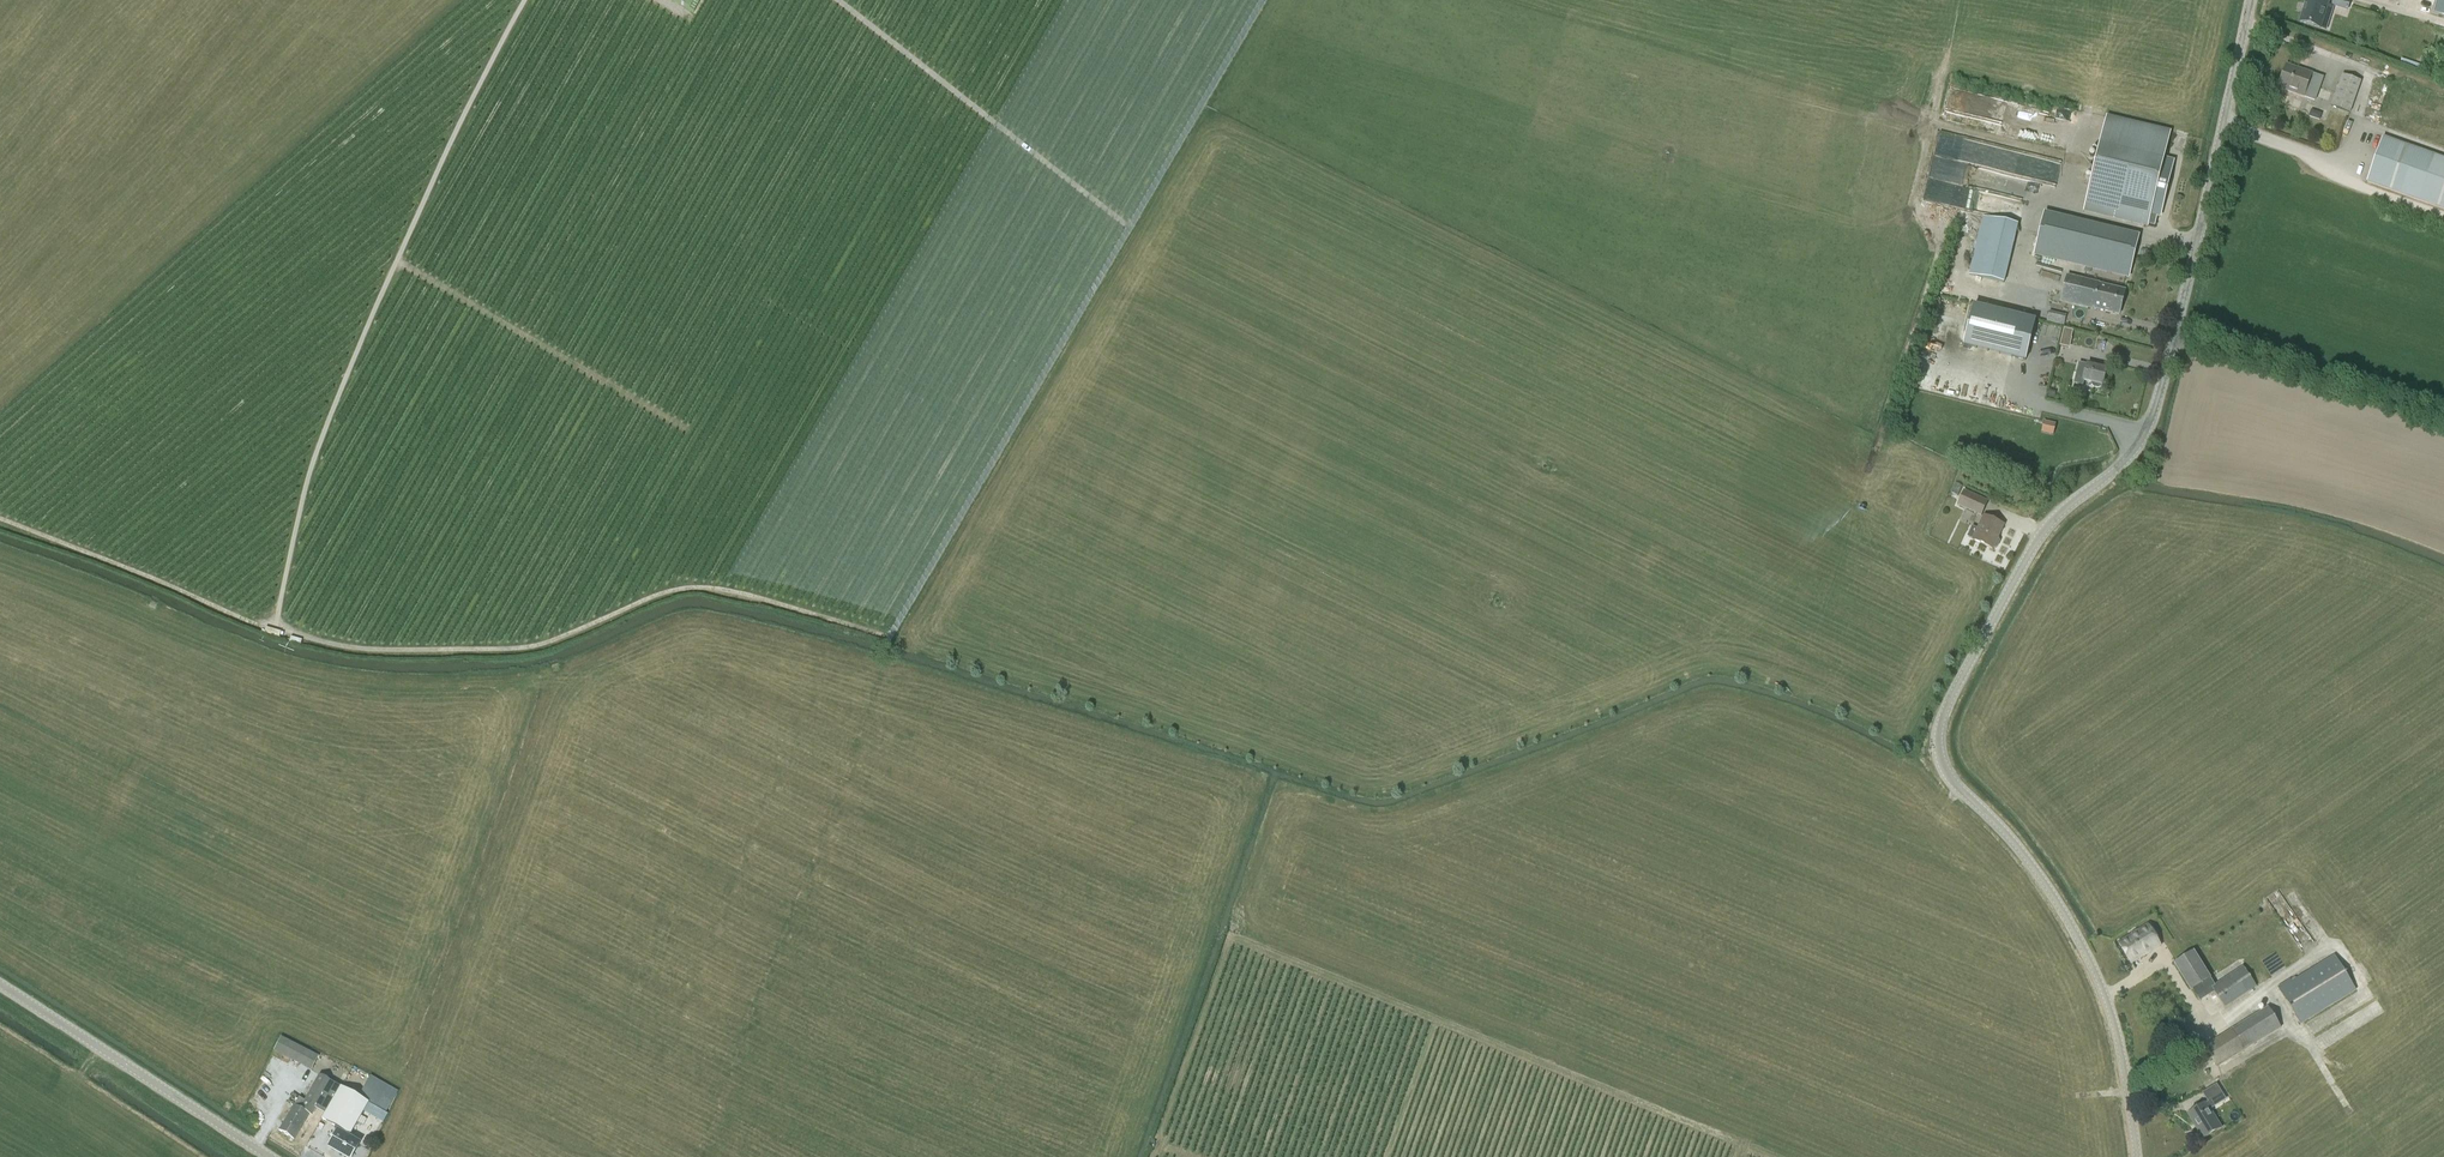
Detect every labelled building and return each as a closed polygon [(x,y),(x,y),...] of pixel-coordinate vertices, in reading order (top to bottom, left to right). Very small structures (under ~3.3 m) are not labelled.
[(2328,0),(2306,0),(2300,22),(2320,28),(2328,0)] [(2349,1),(2345,0),(2333,0),(2332,5),(2346,10),(2349,1)] [(2431,12),(2441,15),(2443,6),(2443,0),(2435,0),(2431,12)] [(2286,67),(2279,87),(2305,96),(2304,98),(2315,102),(2324,78),(2313,74),(2303,70),(2302,72),(2286,67)] [(2360,82),(2342,76),(2331,108),(2349,114),(2360,82)] [(1986,104),(1983,123),(1996,126),(2000,107),(1986,104)] [(2084,210),(2147,226),(2170,133),(2106,118),(2084,210)] [(1936,154),(1931,178),(1977,187),(1982,164),(1961,160),(1963,149),(1972,151),(1972,147),(1965,145),(1966,139),(1943,134),(1940,151),(1945,152),(1945,156),(1936,154)] [(2383,139),(2367,183),(2443,210),(2443,160),(2383,139)] [(2035,255),(2129,277),(2139,237),(2045,214),(2035,255)] [(2017,224),(1994,218),(1983,216),(1969,274),(2003,282),(2017,224)] [(2098,283),(2067,275),(2060,301),(2092,309),(2092,308),(2118,314),(2124,290),(2098,284),(2098,283)] [(1974,306),(1964,346),(2026,361),(2035,321),(1974,306)] [(2049,311),(2047,322),(2054,323),(2056,313),(2049,311)] [(2086,364),(2086,367),(2078,365),(2074,383),(2083,385),(2084,381),(2090,383),(2092,386),(2098,388),(2102,385),(2103,386),(2106,369),(2086,364)] [(1981,515),(1987,501),(1964,491),(1958,505),(1981,515)] [(1999,539),(1997,539),(2004,525),(1984,516),(1973,540),(1993,549),(1993,547),(1995,548),(1997,548),(2000,542),(1999,539)] [(303,641),(291,638),(289,644),(302,647),(303,641)] [(2159,945),(2148,927),(2137,933),(2136,933),(2132,935),(2132,936),(2120,944),(2131,963),(2159,945)] [(2243,967),(2215,986),(2194,952),(2174,964),(2191,991),(2192,990),(2200,1002),(2214,993),(2224,1008),(2256,987),(2243,967)] [(2300,1025),(2355,991),(2334,957),(2291,983),(2290,981),(2278,988),(2300,1025)] [(2244,1051),(2280,1029),(2268,1008),(2231,1030),(2231,1031),(2205,1047),(2217,1068),(2244,1051)] [(274,1051),(311,1070),(318,1056),(281,1037),(274,1051)] [(299,1098),(295,1106),(309,1114),(313,1106),(325,1113),(326,1113),(341,1087),(319,1074),(304,1101),(299,1098)] [(2208,1103),(2222,1094),(2216,1085),(2202,1094),(2208,1103)] [(325,1113),(322,1118),(339,1128),(328,1147),(346,1156),(350,1156),(357,1144),(344,1136),(353,1121),(356,1123),(367,1103),(341,1087),(326,1113),(325,1113)] [(2203,1139),(2221,1128),(2205,1104),(2188,1115),(2203,1139)] [(293,1105),(279,1130),(294,1139),(309,1114),(295,1106),(293,1105)]
